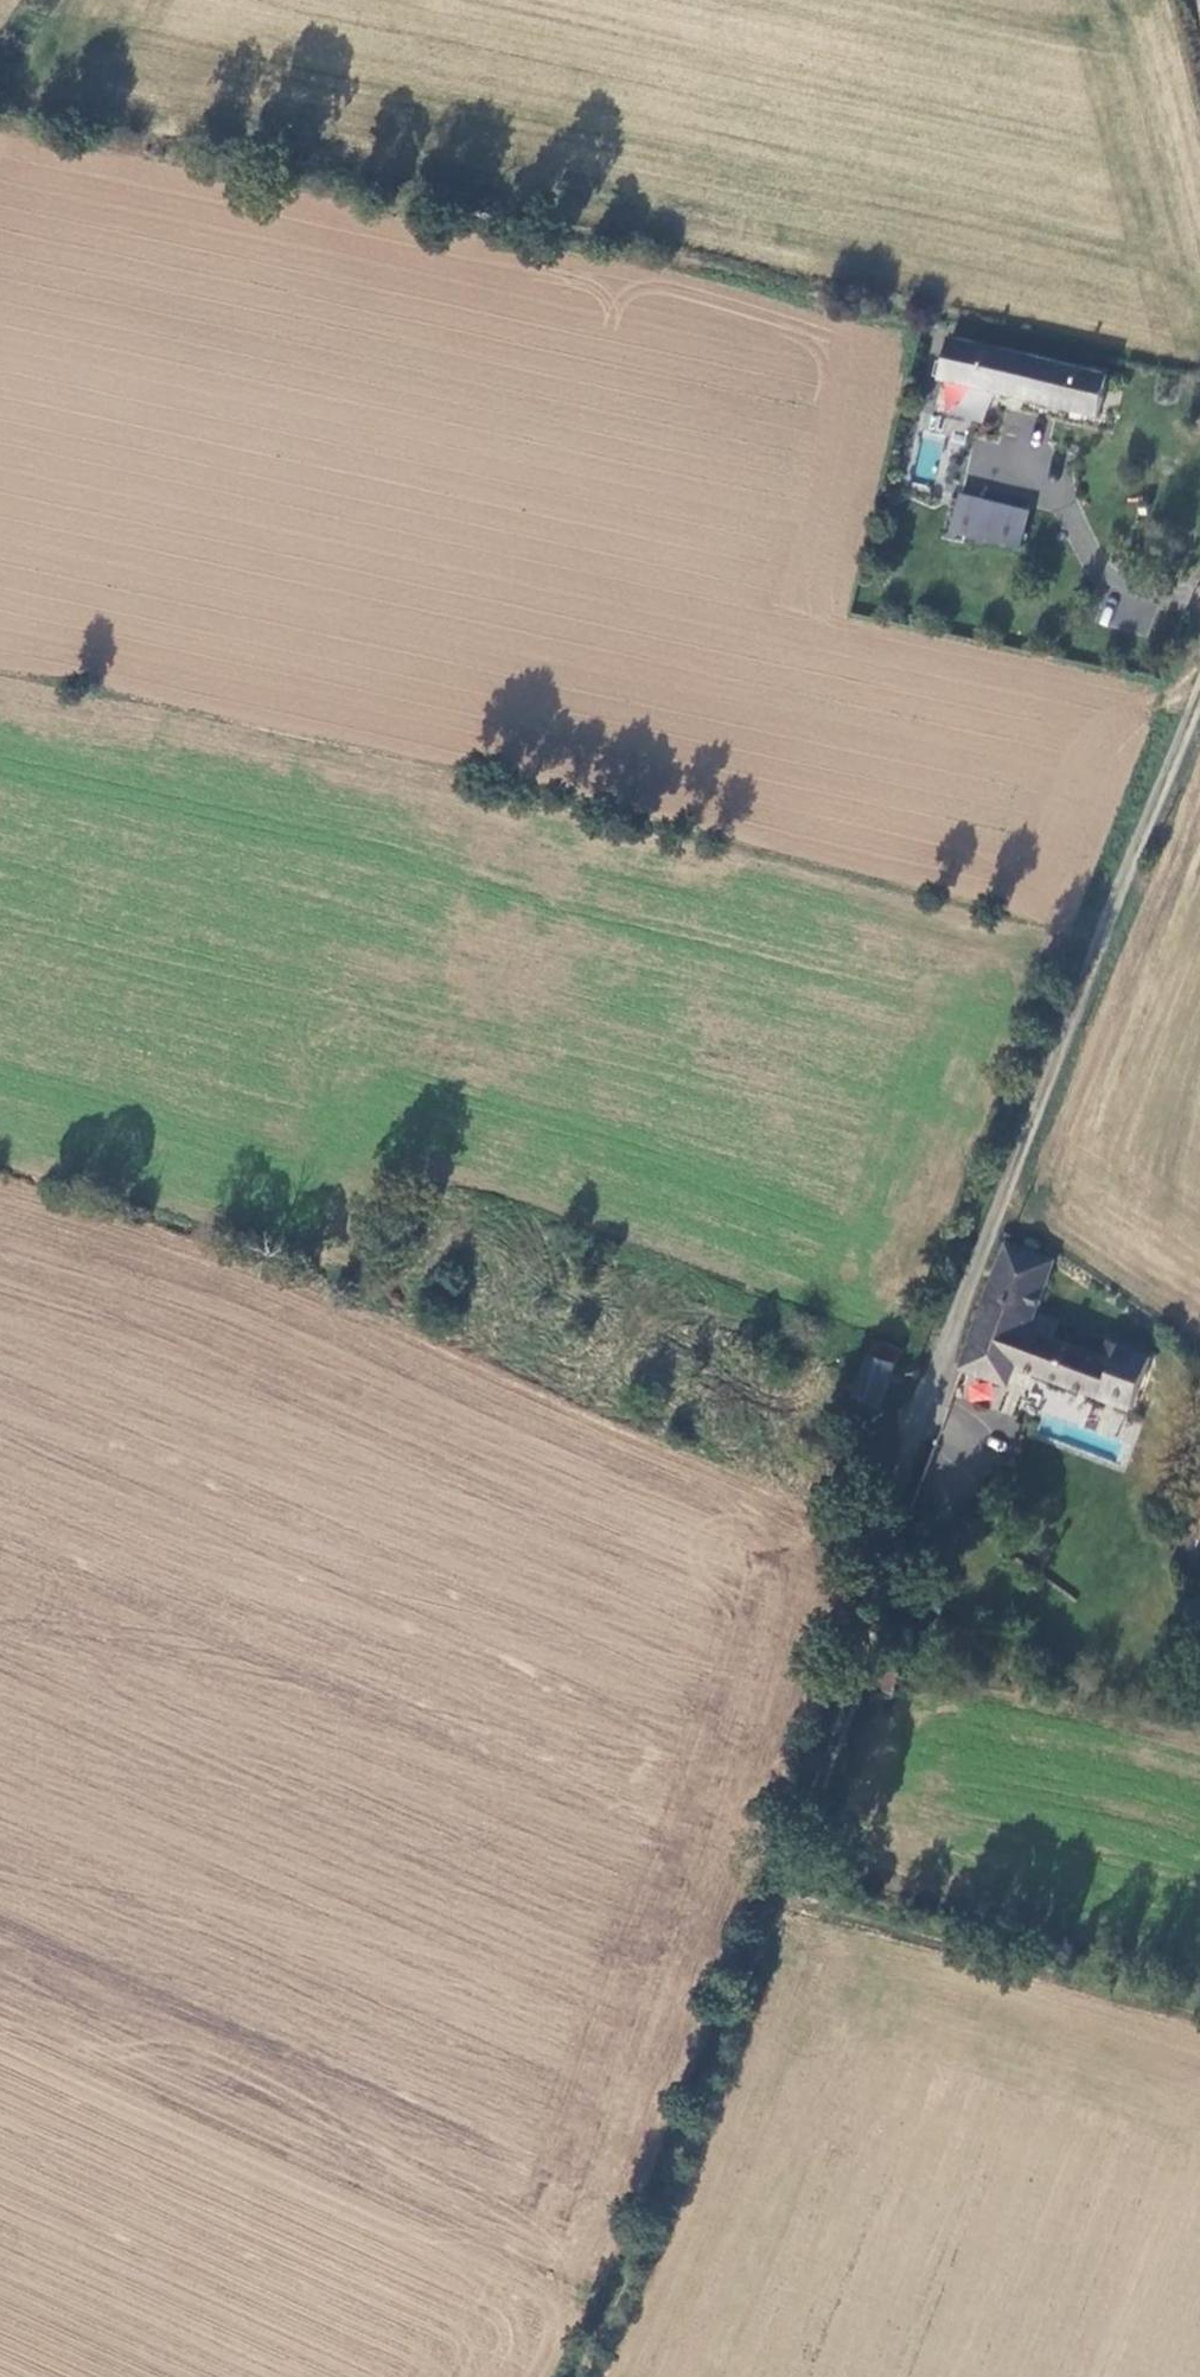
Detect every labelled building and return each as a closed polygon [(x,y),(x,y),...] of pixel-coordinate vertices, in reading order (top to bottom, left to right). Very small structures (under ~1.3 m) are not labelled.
[(831,296),(826,293),(820,294),(815,298),(814,303),(816,309),(821,313),(827,312),(832,308),(833,302),(831,296)] [(1094,367),(938,332),(930,371),(1087,407),(1094,367)] [(1019,488),(951,468),(945,480),(934,524),(1002,543),(1019,488)] [(1019,1366),(1133,1409),(1152,1356),(1114,1341),(1109,1356),(1055,1337),(1062,1320),(1039,1311),(1057,1261),(1011,1243),(965,1367),(1013,1386),(1019,1366)] [(880,1357),(855,1346),(839,1389),(865,1399),(880,1357)]
